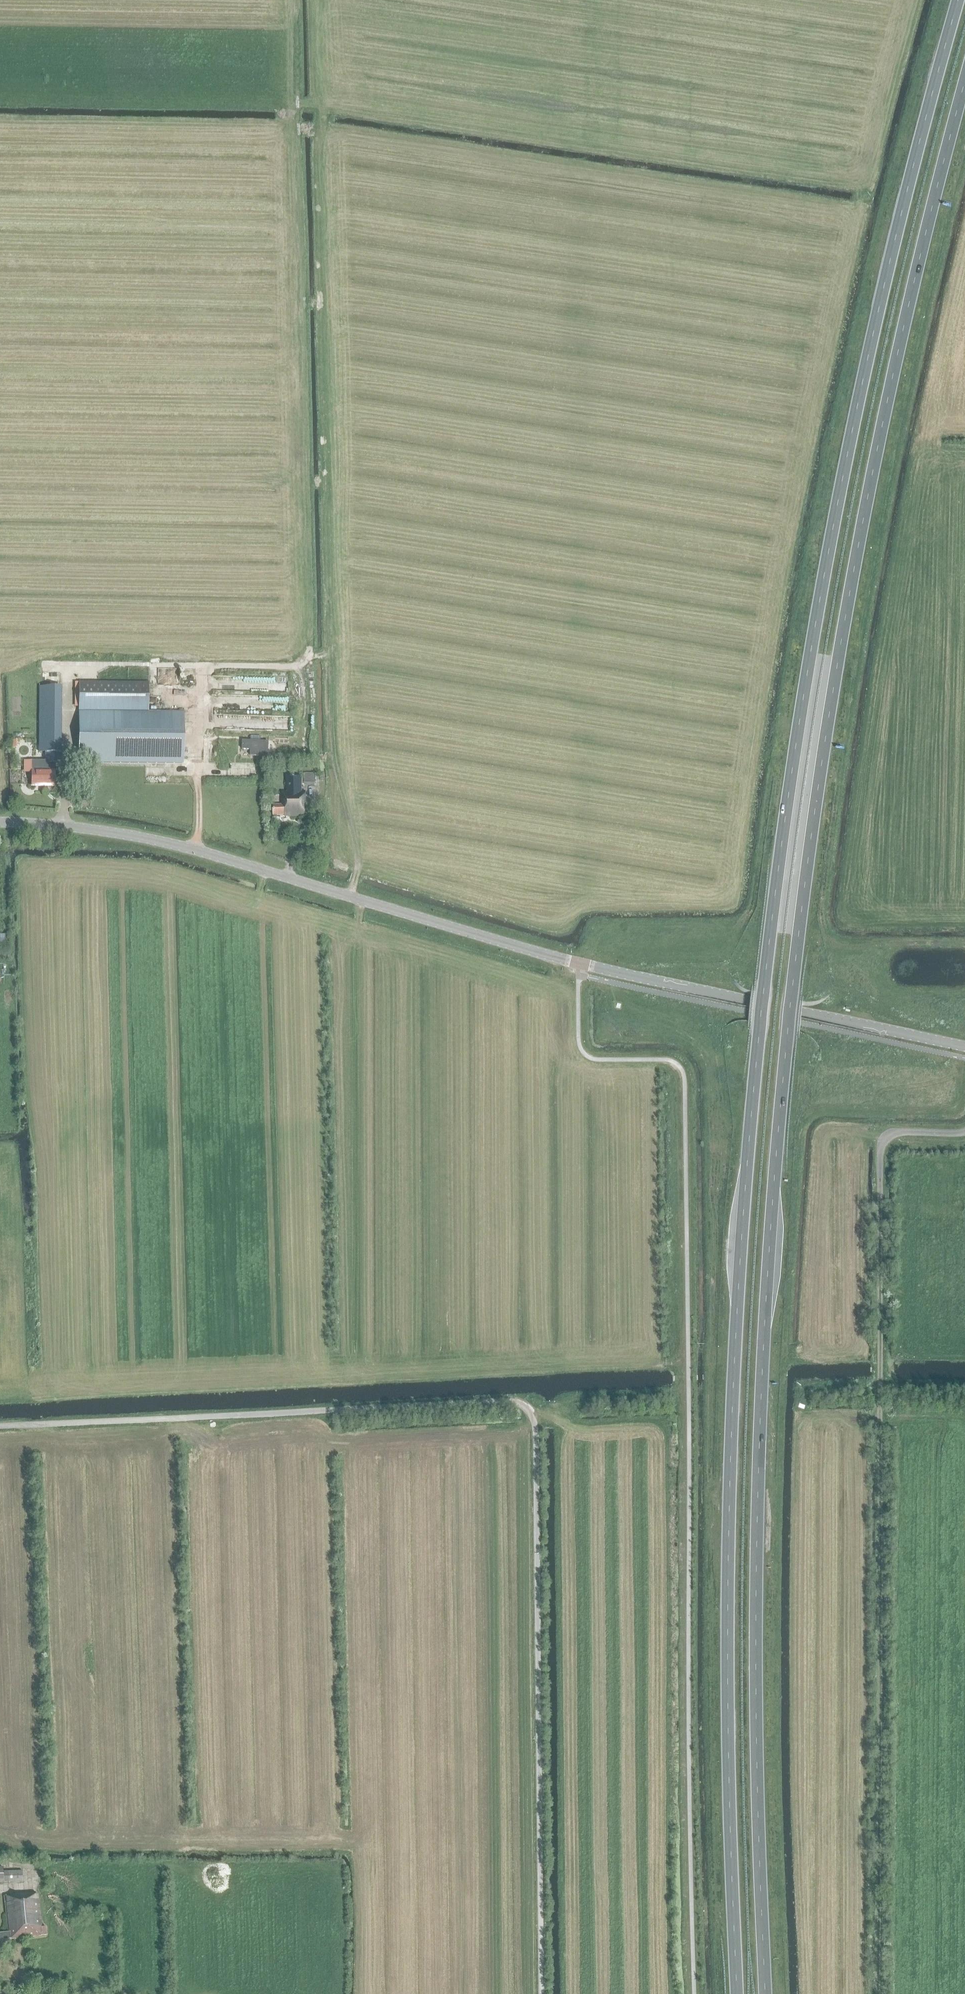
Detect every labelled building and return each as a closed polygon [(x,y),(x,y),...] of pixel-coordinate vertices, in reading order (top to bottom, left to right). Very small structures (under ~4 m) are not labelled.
[(79,762),(184,763),(184,712),(148,712),(148,683),(80,683),(79,762)] [(44,761),(31,761),(31,769),(32,769),(32,786),(55,786),(55,764),(59,764),(59,752),(60,752),(60,698),(42,698),(42,752),(44,752),(44,761)] [(314,786),(314,773),(303,773),(304,786),(314,786)] [(286,815),(286,816),(307,816),(307,799),(305,799),(305,791),(301,791),(301,775),(287,776),(287,791),(282,791),(282,805),(274,805),(274,815),(286,815)] [(4,1883),(4,1882),(22,1881),(22,1871),(2,1871),(2,1867),(0,1867),(0,1883),(4,1883)] [(45,1934),(45,1926),(40,1926),(36,1893),(28,1894),(27,1892),(2,1895),(6,1933),(0,1933),(0,1939),(45,1934)]
